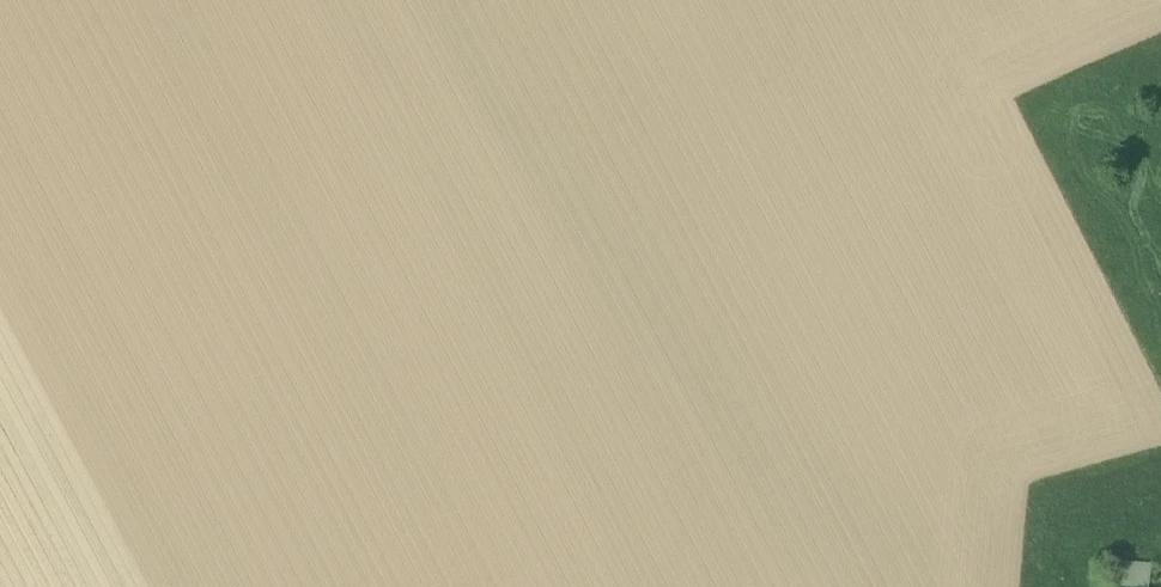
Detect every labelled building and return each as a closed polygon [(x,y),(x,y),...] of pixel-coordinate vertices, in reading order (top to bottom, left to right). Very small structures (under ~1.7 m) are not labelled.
[(1118,584),(1149,586),(1151,564),(1120,562),(1118,584)]
